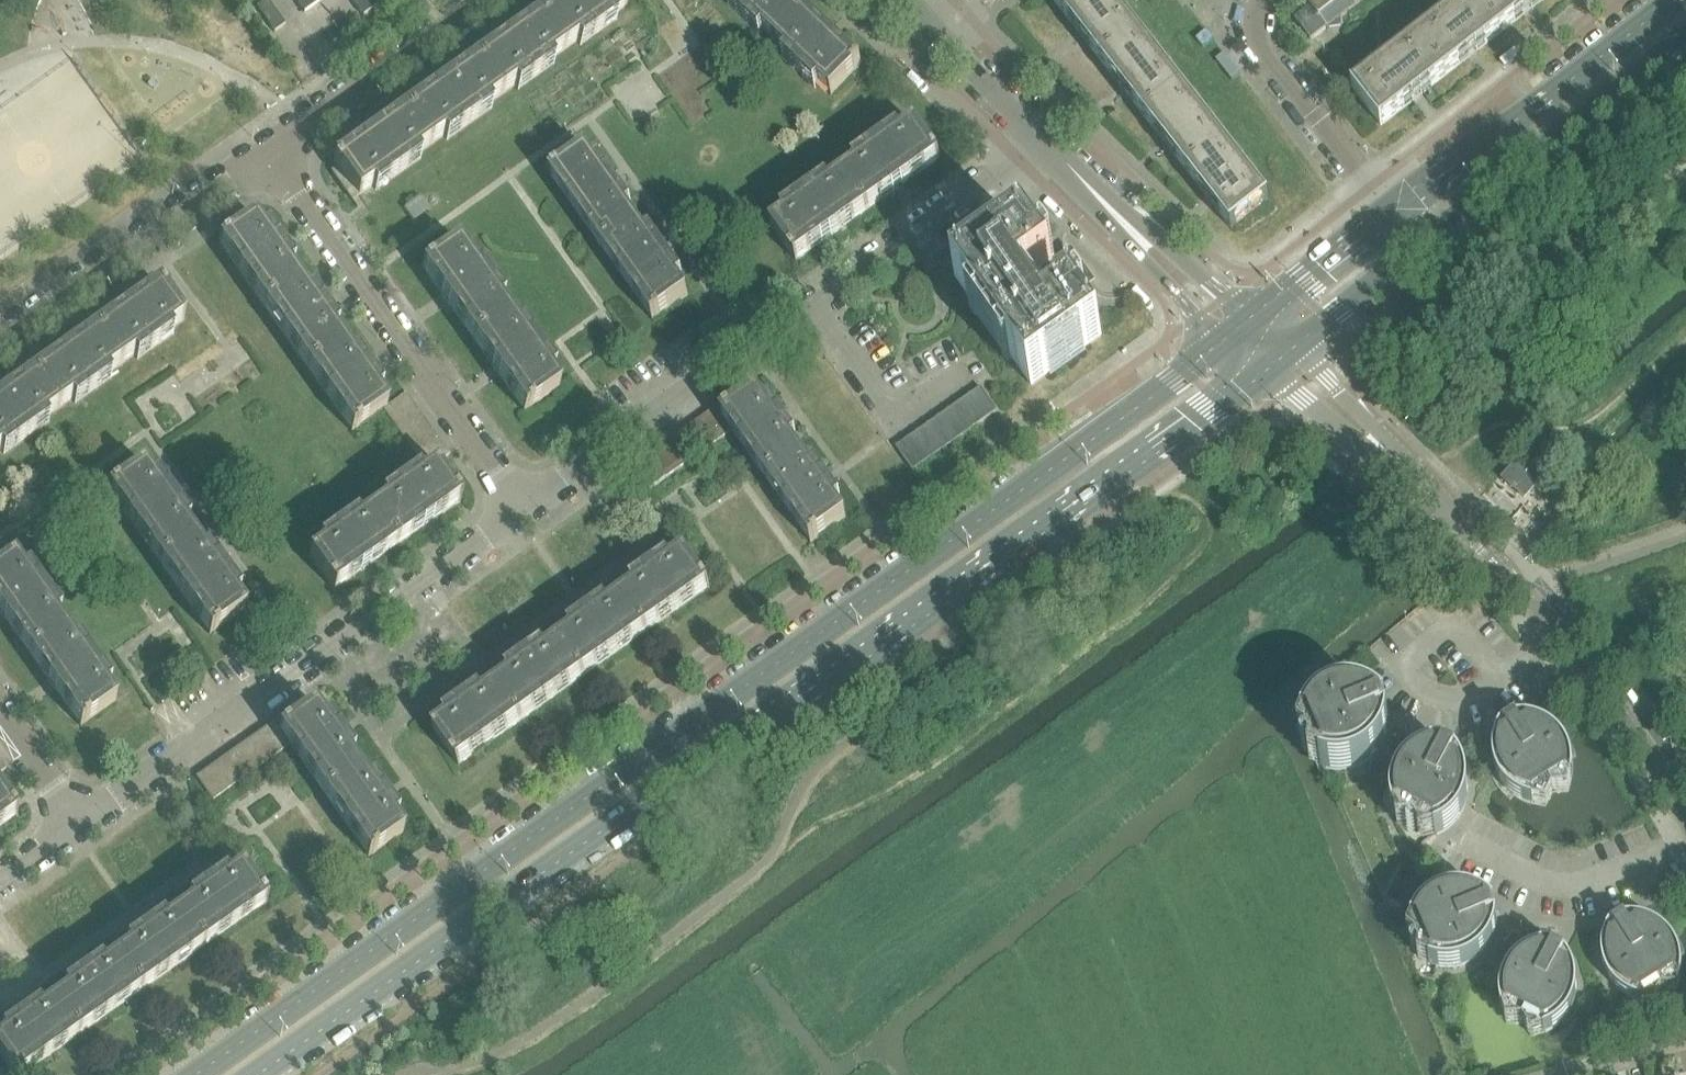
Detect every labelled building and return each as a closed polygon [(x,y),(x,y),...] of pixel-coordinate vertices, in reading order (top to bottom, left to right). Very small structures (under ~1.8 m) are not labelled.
[(285,26),(267,0),(256,8),(274,34),(285,26)] [(304,13),(305,12),(322,0),(295,0),(304,13)] [(363,16),(362,16),(363,17),(387,0),(351,0),(363,16)] [(616,20),(613,16),(627,6),(622,0),(561,0),(539,16),(564,51),(577,41),(580,46),(616,20)] [(804,11),(792,0),(730,0),(732,2),(728,6),(760,36),(764,32),(774,42),(804,11)] [(1121,11),(1113,0),(1053,0),(1102,63),(1139,34),(1121,11)] [(1311,10),(1326,30),(1327,31),(1328,30),(1342,28),(1340,19),(1365,0),(1303,0),(1311,10)] [(1500,34),(1474,0),(1467,0),(1416,39),(1445,76),(1500,34)] [(1543,0),(1474,0),(1500,34),(1543,0)] [(1326,30),(1311,10),(1295,22),(1311,42),(1326,30)] [(859,68),(862,65),(861,64),(860,65),(804,11),(774,42),(787,55),(784,58),(815,89),(819,85),(831,97),(854,73),(855,73),(859,69),(859,68)] [(518,90),(554,64),(550,60),(564,51),(539,16),(477,60),(501,95),(515,85),(518,90)] [(1182,89),(1171,75),(1139,34),(1102,63),(1145,118),(1182,89)] [(1381,126),(1445,76),(1416,39),(1352,89),(1381,126)] [(447,140),(491,109),(488,104),(501,95),(477,60),(406,111),(430,145),(443,136),(447,140)] [(1225,145),(1214,130),(1182,89),(1145,118),(1188,174),(1225,145)] [(375,191),(420,159),(417,155),(430,145),(406,111),(334,161),(334,160),(333,161),(335,164),(334,165),(337,169),(333,172),(332,171),(331,172),(352,201),(372,186),(375,191)] [(868,211),(939,161),(940,162),(941,161),(938,157),(935,152),(935,153),(915,125),(901,135),(898,131),(876,147),(853,163),(856,167),(843,177),(868,211)] [(1268,200),(1257,185),(1225,145),(1188,174),(1206,197),(1213,206),(1231,229),(1268,200)] [(632,207),(613,180),(601,163),(596,166),(586,152),(559,171),(559,170),(553,174),(554,174),(550,177),(551,178),(552,177),(602,248),(637,224),(628,210),(632,207)] [(797,262),(868,211),(843,177),(830,186),(827,181),(804,197),(782,213),(785,218),(771,228),(790,255),(794,260),(796,263),(797,262)] [(293,265),(279,245),(268,230),(263,233),(253,219),(226,238),(226,237),(221,241),(218,244),(218,245),(219,244),(221,246),(263,306),(298,282),(289,268),(293,265)] [(683,278),(664,252),(651,234),(647,237),(637,224),(602,248),(653,319),(652,320),(653,321),(656,318),(656,319),(661,315),(688,296),(678,282),(683,278)] [(1101,337),(1078,304),(1078,303),(1076,300),(1081,297),(1076,291),(1085,285),(1069,262),(1060,268),(1056,262),(1051,265),(1049,262),(1048,263),(1025,230),(956,279),(1032,386),(1101,337)] [(508,315),(498,302),(503,299),(471,254),(467,257),(457,243),(430,263),(429,262),(424,266),(425,266),(421,269),(422,270),(423,269),(473,340),(508,315)] [(337,328),(324,309),(312,292),(307,295),(298,282),(263,306),(307,369),(342,344),(333,331),(337,328)] [(137,360),(173,335),(170,330),(184,320),(165,293),(161,288),(159,284),(158,285),(158,286),(96,330),(121,365),(134,355),(137,360)] [(553,370),(522,325),(517,328),(508,315),(473,340),(523,411),(523,412),(527,410),(532,407),(559,387),(549,373),(553,370)] [(75,404),(111,379),(107,374),(121,365),(96,330),(34,374),(58,409),(72,400),(75,404)] [(381,390),(367,370),(356,354),(352,357),(342,344),(307,369),(351,431),(351,432),(355,430),(360,427),(382,411),(387,408),(377,393),(381,390)] [(48,423),(45,418),(58,409),(34,374),(0,398),(0,450),(1,450),(4,455),(48,423)] [(997,411),(981,388),(970,395),(987,419),(997,411)] [(797,438),(782,418),(771,403),(767,406),(757,392),(730,411),(729,411),(724,414),(725,414),(721,417),(733,432),(766,479),(801,454),(792,442),(797,438)] [(392,424),(415,408),(406,394),(387,408),(382,411),(392,424)] [(987,419),(970,395),(959,403),(976,426),(987,419)] [(976,426),(959,403),(949,410),(965,434),(976,426)] [(401,436),(424,420),(415,408),(392,424),(401,436)] [(733,432),(721,417),(716,409),(705,417),(721,440),(733,432)] [(965,434),(949,410),(938,418),(955,441),(965,434)] [(721,440),(705,417),(694,425),(710,448),(721,440)] [(955,441),(938,418),(928,425),(945,448),(955,441)] [(408,447),(431,430),(424,420),(401,436),(408,447)] [(710,448),(694,425),(683,432),(699,456),(710,448)] [(945,448),(928,425),(918,432),(934,456),(945,448)] [(416,458),(439,442),(431,430),(408,447),(416,458)] [(699,456),(683,432),(672,440),(689,463),(699,456)] [(934,456),(918,432),(907,440),(923,463),(934,456)] [(689,463),(672,440),(661,448),(677,471),(689,463)] [(923,463),(907,440),(896,448),(912,471),(923,463)] [(435,466),(449,456),(439,442),(416,458),(426,472),(435,466)] [(1527,496),(1543,478),(1544,477),(1546,479),(1551,474),(1553,474),(1557,470),(1532,447),(1503,479),(1524,498),(1527,496)] [(677,471),(661,448),(650,456),(652,458),(635,470),(650,491),(677,471)] [(841,501),(827,481),(815,465),(811,468),(801,454),(766,479),(811,542),(810,542),(811,543),(814,541),(815,541),(819,538),(819,537),(846,518),(836,504),(841,501)] [(194,538),(184,525),(189,522),(157,477),(153,480),(143,466),(115,485),(110,488),(110,489),(107,491),(108,492),(109,492),(159,563),(194,538)] [(458,498),(455,493),(454,493),(435,466),(426,472),(421,476),(418,471),(382,497),(385,501),(372,511),(397,546),(459,502),(460,502),(458,498)] [(1551,479),(1538,492),(1564,515),(1576,502),(1551,479)] [(397,546),(372,511),(359,520),(355,516),(320,541),(323,546),(309,556),(328,583),(331,588),(332,588),(334,591),(335,590),(334,590),(397,546)] [(245,610),(235,596),(239,593),(208,548),(203,551),(194,538),(159,563),(209,634),(209,635),(213,633),(218,630),(218,629),(245,610)] [(645,634),(709,589),(709,590),(710,589),(708,585),(705,580),(704,581),(685,553),(671,563),(668,559),(632,584),(635,589),(620,599),(645,634)] [(55,616),(60,613),(28,569),(23,572),(13,558),(0,567),(0,613),(30,654),(64,630),(55,616)] [(583,678),(645,634),(620,599),(609,607),(605,603),(570,628),(573,633),(558,643),(583,678)] [(115,702),(105,688),(110,685),(78,640),(74,643),(64,630),(30,654),(80,725),(79,726),(80,727),(83,725),(84,725),(89,722),(88,721),(115,702)] [(519,723),(583,678),(558,643),(546,652),(543,647),(507,673),(511,677),(494,688),(519,723)] [(460,765),(519,723),(494,688),(484,696),(481,691),(445,717),(448,721),(434,731),(453,759),(456,764),(457,763),(459,767),(460,766),(460,765)] [(1311,714),(1304,725),(1305,724),(1324,768),(1323,768),(1334,771),(1346,770),(1357,767),(1367,762),(1376,754),(1383,744),(1387,733),(1388,721),(1387,722),(1379,705),(1380,705),(1369,698),(1356,695),(1343,695),(1331,699),(1320,705),(1311,714)] [(353,753),(340,735),(328,717),(323,720),(313,706),(286,726),(286,725),(281,729),(278,731),(289,747),(289,746),(324,795),(359,771),(349,756),(353,753)] [(1521,800),(1534,804),(1533,803),(1571,778),(1572,780),(1573,768),(1571,756),(1566,745),(1558,736),(1549,729),(1538,724),(1526,722),(1515,723),(1515,724),(1500,734),(1500,733),(1495,745),(1494,758),(1497,771),(1502,783),(1511,793),(1521,800)] [(289,747),(278,731),(273,723),(261,732),(277,755),(289,747)] [(277,755),(261,732),(250,739),(267,763),(277,755)] [(267,763),(250,739),(240,747),(257,770),(267,763)] [(257,770),(240,747),(229,754),(246,777),(257,770)] [(1439,751),(1427,753),(1415,758),(1405,766),(1398,777),(1394,789),(1392,802),(1395,814),(1395,813),(1437,835),(1436,836),(1447,830),(1455,823),(1462,813),(1466,802),(1468,791),(1467,779),(1463,768),(1456,758),(1455,759),(1439,751)] [(246,777),(229,754),(218,762),(235,785),(246,777)] [(235,785),(218,762),(208,769),(224,792),(235,785)] [(224,792),(208,769),(196,778),(212,801),(224,792)] [(397,815),(385,798),(372,780),(368,783),(359,771),(324,795),(368,856),(367,857),(368,858),(371,855),(371,856),(376,852),(403,832),(393,818),(397,815)] [(11,808),(0,792),(0,827),(15,816),(16,817),(17,816),(14,813),(15,812),(11,808)] [(203,947),(265,903),(266,904),(267,903),(264,900),(265,899),(261,895),(242,868),(228,878),(224,873),(202,889),(189,899),(192,903),(179,912),(203,947)] [(1420,911),(1413,922),(1415,921),(1433,965),(1432,965),(1443,968),(1455,967),(1466,964),(1476,958),(1485,951),(1491,941),(1496,930),(1497,918),(1496,919),(1489,902),(1478,896),(1466,892),(1453,892),(1440,896),(1429,902),(1420,911)] [(141,991),(203,947),(179,912),(165,922),(162,917),(149,927),(126,943),(129,947),(116,957),(141,991)] [(1629,997),(1641,1001),(1641,1000),(1680,975),(1681,976),(1681,964),(1679,953),(1674,942),(1667,933),(1658,926),(1647,921),(1635,919),(1624,919),(1624,921),(1609,931),(1609,930),(1604,942),(1603,955),(1606,968),(1611,979),(1619,989),(1629,997)] [(1503,1011),(1504,1010),(1543,1032),(1543,1033),(1554,1028),(1564,1020),(1571,1010),(1575,999),(1576,987),(1574,975),(1569,964),(1561,954),(1560,956),(1548,948),(1535,950),(1524,955),(1514,964),(1507,974),(1502,986),(1501,999),(1503,1011)] [(77,1036),(141,991),(116,957),(103,966),(100,962),(82,974),(64,987),(67,991),(52,1002),(73,1029),(77,1036)] [(77,1036),(73,1029),(52,1002),(41,1010),(37,1006),(15,1022),(2,1031),(5,1036),(0,1039),(0,1059),(10,1073),(11,1074),(23,1074),(77,1036)]
